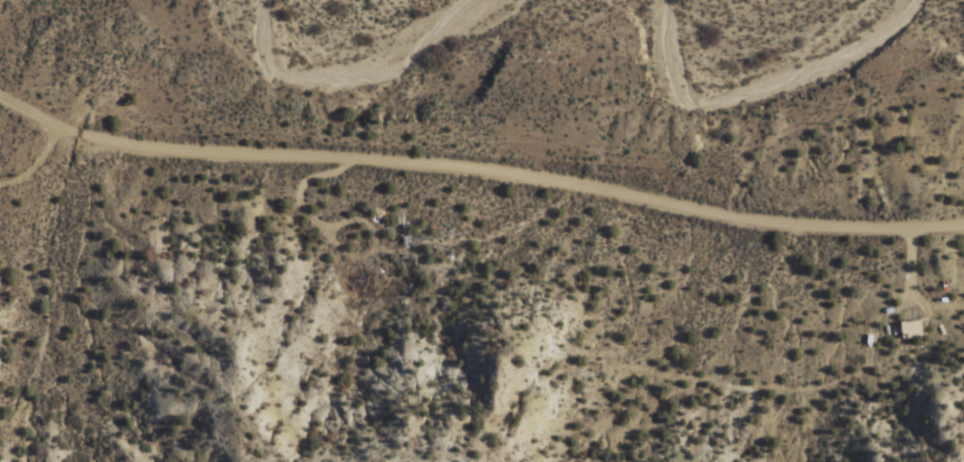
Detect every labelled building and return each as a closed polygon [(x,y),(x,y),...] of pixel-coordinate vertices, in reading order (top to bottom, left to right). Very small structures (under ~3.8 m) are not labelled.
[(902,339),(922,336),(921,319),(900,321),(902,339)]
